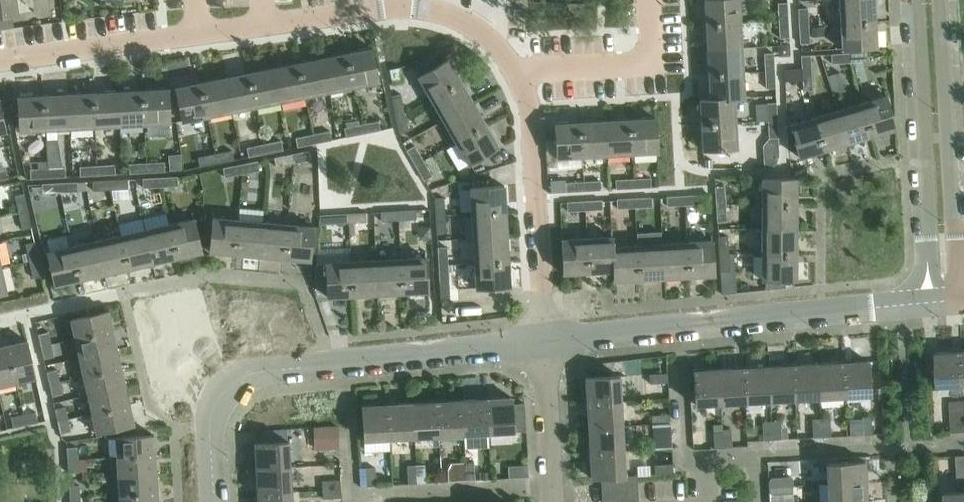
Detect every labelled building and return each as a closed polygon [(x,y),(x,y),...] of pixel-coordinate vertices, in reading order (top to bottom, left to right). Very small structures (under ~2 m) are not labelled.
[(18,14),(16,0),(0,0),(0,17),(18,14)] [(706,24),(740,23),(739,0),(705,0),(706,24)] [(841,23),(875,22),(874,0),(839,0),(841,23)] [(778,3),(779,21),(788,20),(787,3),(778,3)] [(798,9),(799,26),(808,26),(807,8),(798,9)] [(788,20),(779,21),(780,38),(789,37),(788,20)] [(875,22),(841,23),(842,49),(876,47),(875,22)] [(740,23),(706,24),(707,49),(741,47),(740,23)] [(808,26),(799,26),(800,44),(809,43),(808,26)] [(823,27),(811,27),(812,37),(823,36),(823,27)] [(741,47),(707,49),(709,74),(743,72),(741,47)] [(372,48),(347,53),(354,87),(379,82),(372,48)] [(866,52),(849,53),(849,62),(867,61),(866,52)] [(347,53),(322,58),(329,92),(354,87),(347,53)] [(764,53),(765,71),(774,70),(773,53),(764,53)] [(849,62),(849,53),(831,54),(832,63),(849,62)] [(810,55),(801,56),(802,73),(811,73),(810,55)] [(322,58),(298,63),(305,97),(329,92),(322,58)] [(418,76),(431,99),(460,82),(448,59),(418,76)] [(298,63),(274,68),(281,101),(305,97),(298,63)] [(274,68),(249,73),(256,106),(281,101),(274,68)] [(401,79),(399,68),(390,70),(392,81),(401,79)] [(774,70),(765,71),(766,88),(775,88),(774,70)] [(709,74),(710,98),(710,99),(734,98),(744,98),(743,72),(709,74)] [(839,72),(827,75),(833,95),(845,91),(839,72)] [(249,73),(225,78),(232,111),(256,106),(249,73)] [(811,73),(802,73),(803,91),(812,90),(811,73)] [(225,78),(201,83),(207,116),(232,111),(225,78)] [(460,82),(431,99),(443,120),(473,103),(460,82)] [(207,116),(201,83),(175,88),(182,121),(207,116)] [(168,89),(143,90),(144,124),(170,123),(168,89)] [(143,90),(118,91),(120,126),(144,124),(143,90)] [(118,91),(93,93),(95,127),(120,126),(118,91)] [(93,93),(68,94),(70,128),(95,127),(93,93)] [(68,94),(43,96),(45,130),(70,128),(68,94)] [(45,130),(43,96),(18,97),(19,131),(45,130)] [(392,98),(396,116),(405,114),(402,96),(392,98)] [(886,96),(861,103),(871,136),(896,128),(886,96)] [(700,99),(701,125),(735,123),(734,98),(710,99),(710,98),(700,99)] [(473,103),(443,120),(456,142),(485,125),(473,103)] [(767,103),(768,121),(777,120),(776,103),(767,103)] [(861,103),(838,110),(848,143),(871,136),(861,103)] [(838,110),(814,117),(824,150),(848,143),(838,110)] [(405,114),(396,116),(399,133),(409,131),(405,114)] [(824,150),(814,117),(789,125),(799,158),(824,150)] [(656,118),(630,119),(632,154),(658,152),(656,118)] [(630,119),(605,121),(607,155),(632,154),(630,119)] [(378,120),(361,123),(363,134),(380,130),(378,120)] [(777,120),(768,121),(769,138),(778,138),(777,120)] [(605,121),(580,122),(582,156),(607,155),(605,121)] [(582,156),(580,122),(554,124),(556,158),(582,156)] [(363,134),(361,123),(344,127),(346,137),(363,134)] [(735,123),(701,125),(703,150),(737,148),(735,123)] [(485,125),(456,142),(469,164),(498,147),(485,125)] [(330,130),(312,133),(314,143),(332,140),(330,130)] [(314,143),(312,133),(295,136),(297,147),(314,143)] [(281,139),(263,143),(266,153),(283,150),(281,139)] [(266,153),(263,143),(247,146),(249,157),(266,153)] [(406,150),(415,165),(424,160),(415,145),(406,150)] [(232,149),(215,153),(217,163),(234,159),(232,149)] [(308,151),(291,154),(293,164),(310,161),(308,151)] [(217,163),(215,153),(198,156),(200,166),(217,163)] [(293,164),(291,154),(274,158),(276,168),(293,164)] [(424,160),(415,165),(424,180),(433,175),(424,160)] [(164,161),(147,162),(147,172),(165,171),(164,161)] [(257,161),(240,165),(242,174),(259,171),(257,161)] [(147,172),(147,162),(129,163),(130,173),(147,172)] [(115,164),(97,165),(97,175),(115,174),(115,164)] [(97,175),(97,165),(80,166),(80,176),(97,175)] [(242,174),(240,165),(223,168),(225,178),(242,174)] [(65,166),(47,167),(48,178),(66,177),(65,166)] [(48,178),(47,167),(30,168),(31,179),(48,178)] [(177,177),(160,178),(161,188),(178,187),(177,177)] [(161,188),(160,178),(143,179),(143,189),(161,188)] [(650,178),(633,179),(634,188),(651,187),(650,178)] [(762,178),(762,204),(796,204),(796,178),(762,178)] [(127,179),(110,180),(110,190),(128,189),(127,179)] [(634,188),(633,179),(616,180),(616,189),(634,188)] [(110,190),(110,180),(92,181),(93,191),(110,190)] [(601,181),(583,182),(584,191),(601,190),(601,181)] [(77,182),(60,183),(60,193),(78,192),(77,182)] [(584,191),(583,182),(566,183),(566,192),(584,191)] [(60,193),(60,183),(42,184),(43,194),(60,193)] [(470,188),(471,213),(506,211),(504,186),(470,188)] [(715,187),(716,204),(725,204),(724,186),(715,187)] [(13,196),(17,213),(27,210),(23,193),(13,196)] [(701,195),(684,196),(684,205),(702,204),(701,195)] [(684,205),(684,196),(667,197),(667,206),(684,205)] [(435,198),(436,215),(446,215),(445,197),(435,198)] [(652,197),(634,198),(635,208),(652,207),(652,197)] [(635,208),(634,198),(617,199),(617,209),(635,208)] [(602,200),(584,201),(585,210),(602,209),(602,200)] [(585,210),(584,201),(567,202),(568,211),(585,210)] [(725,204),(716,204),(717,222),(726,221),(725,204)] [(762,204),(762,229),(796,229),(796,204),(762,204)] [(27,210),(17,213),(21,230),(31,227),(27,210)] [(415,210),(398,211),(399,221),(416,220),(415,210)] [(399,221),(398,211),(381,212),(381,222),(399,221)] [(506,211),(471,213),(473,238),(507,236),(506,211)] [(366,213),(348,214),(349,224),(366,223),(366,213)] [(349,224),(348,214),(331,215),(331,225),(349,224)] [(446,215),(436,215),(437,233),(446,232),(446,215)] [(209,251),(235,254),(238,220),(212,217),(209,251)] [(194,218),(169,224),(177,258),(202,252),(194,218)] [(238,220),(235,254),(260,256),(263,222),(238,220)] [(263,222),(260,256),(284,258),(287,224),(263,222)] [(169,224),(145,230),(152,263),(177,258),(169,224)] [(287,224),(284,258),(310,261),(313,227),(287,224)] [(762,229),(762,254),(796,254),(796,229),(762,229)] [(145,230),(121,235),(128,269),(152,263),(145,230)] [(121,235),(96,241),(104,274),(128,269),(121,235)] [(507,236),(473,238),(474,263),(509,261),(507,236)] [(718,237),(719,254),(728,254),(727,236),(718,237)] [(612,237),(587,238),(589,272),(613,271),(614,271),(612,247),(613,247),(612,237)] [(589,272),(587,238),(561,239),(563,274),(589,272)] [(96,241),(72,246),(80,280),(104,274),(96,241)] [(712,241),(687,242),(689,277),(714,275),(712,241)] [(24,244),(28,261),(38,259),(34,242),(24,244)] [(687,242),(662,244),(664,278),(689,277),(687,242)] [(662,244),(637,245),(639,279),(664,278),(662,244)] [(637,245),(613,247),(612,247),(614,271),(613,271),(613,281),(639,279),(637,245)] [(80,280),(72,246),(47,252),(54,285),(80,280)] [(438,248),(439,265),(448,264),(448,247),(438,248)] [(728,254),(719,254),(720,272),(729,271),(728,254)] [(796,254),(762,254),(762,279),(796,279),(796,254)] [(426,257),(401,259),(402,293),(428,292),(426,257)] [(38,259),(28,261),(32,278),(42,276),(38,259)] [(401,259),(376,260),(378,294),(402,293),(401,259)] [(376,260),(351,262),(353,296),(378,294),(376,260)] [(509,261),(474,263),(476,289),(510,287),(509,261)] [(353,296),(351,262),(325,263),(326,280),(327,297),(353,296)] [(316,263),(315,280),(326,280),(325,263),(316,263)] [(448,264),(439,265),(440,282),(441,282),(450,282),(448,264)] [(441,282),(440,282),(440,297),(450,296),(450,282),(441,282)] [(71,319),(75,339),(112,330),(108,311),(71,319)] [(112,330),(75,339),(79,357),(117,349),(112,330)] [(38,334),(40,346),(51,344),(48,332),(38,334)] [(27,341),(7,345),(16,382),(35,378),(27,341)] [(51,344),(40,346),(43,359),(53,357),(51,344)] [(0,347),(0,386),(16,382),(7,345),(0,347)] [(117,349),(79,357),(84,376),(121,368),(117,349)] [(951,386),(952,396),(963,395),(963,387),(963,385),(962,351),(937,352),(938,387),(951,386)] [(868,361),(843,362),(845,397),(870,395),(868,361)] [(843,362),(818,364),(820,398),(845,397),(843,362)] [(818,364),(793,365),(795,399),(820,398),(818,364)] [(793,365),(768,366),(770,401),(795,399),(793,365)] [(768,366),(744,368),(745,402),(770,401),(768,366)] [(121,368),(84,376),(88,395),(125,386),(121,368)] [(744,368),(719,369),(721,404),(745,402),(744,368)] [(46,372),(49,384),(59,382),(56,369),(46,372)] [(721,404),(719,369),(693,371),(695,405),(721,404)] [(667,373),(649,374),(650,383),(668,382),(667,373)] [(585,378),(587,403),(621,401),(620,376),(585,378)] [(59,382),(49,384),(52,396),(62,394),(59,382)] [(125,386),(88,395),(92,414),(129,405),(125,386)] [(512,397),(486,399),(488,434),(514,432),(512,397)] [(486,399),(461,400),(464,435),(488,434),(486,399)] [(461,400),(437,401),(439,436),(464,435),(461,400)] [(437,401),(412,403),(414,438),(439,436),(437,401)] [(621,401),(587,403),(588,428),(622,426),(621,401)] [(949,402),(951,433),(963,432),(963,401),(949,402)] [(412,403),(387,404),(389,439),(414,438),(412,403)] [(389,439),(387,404),(362,406),(364,440),(389,439)] [(129,405),(92,414),(96,433),(134,425),(129,405)] [(55,409),(57,421),(68,419),(65,407),(55,409)] [(36,412),(23,415),(25,425),(38,422),(36,412)] [(652,415),(652,424),(670,423),(670,414),(652,415)] [(25,425),(23,415),(11,418),(13,428),(25,425)] [(862,417),(863,435),(872,434),(871,416),(862,417)] [(68,419),(57,421),(60,434),(70,432),(68,419)] [(822,437),(821,419),(812,420),(813,438),(822,437)] [(830,419),(821,419),(822,437),(830,437),(830,419)] [(780,421),(771,422),(772,440),(781,439),(780,421)] [(772,440),(771,422),(763,422),(764,440),(772,440)] [(670,423),(652,424),(653,433),(671,432),(670,423)] [(622,426),(588,428),(590,453),(624,451),(622,426)] [(723,448),(722,430),(714,431),(715,449),(723,448)] [(731,430),(722,430),(723,448),(732,448),(731,430)] [(116,437),(117,457),(155,455),(154,435),(116,437)] [(338,448),(338,439),(320,440),(320,449),(338,448)] [(254,443),(256,469),(290,467),(289,441),(254,443)] [(66,447),(67,460),(77,459),(77,447),(66,447)] [(624,451),(590,453),(591,478),(601,478),(613,477),(625,476),(624,451)] [(155,455),(117,457),(118,476),(156,474),(155,455)] [(77,459),(67,460),(68,473),(78,472),(77,459)] [(515,460),(506,460),(507,478),(516,478),(515,460)] [(826,463),(827,483),(866,481),(864,461),(826,463)] [(474,462),(465,463),(466,480),(475,480),(474,462)] [(451,463),(448,471),(448,482),(457,481),(466,480),(465,463),(456,463),(451,463)] [(673,473),(672,464),(655,465),(655,474),(673,473)] [(417,483),(416,465),(407,466),(408,484),(417,483)] [(425,465),(416,465),(417,483),(426,483),(425,465)] [(290,467),(256,469),(257,494),(292,491),(290,467)] [(375,468),(366,468),(367,486),(376,486),(375,468)] [(156,474),(118,476),(119,495),(157,493),(156,474)] [(613,477),(615,501),(620,501),(626,501),(625,476),(613,477)] [(625,476),(626,501),(638,501),(637,476),(625,476)] [(601,478),(602,501),(615,501),(613,477),(601,478)] [(769,481),(769,486),(792,485),(791,477),(771,478),(769,481)] [(322,481),(323,490),(341,489),(340,480),(322,481)] [(827,483),(829,501),(831,501),(867,500),(866,481),(827,483)] [(68,486),(69,498),(80,498),(79,485),(68,486)] [(792,485),(769,486),(769,492),(772,494),(792,493),(792,485)] [(341,489),(323,490),(323,499),(341,498),(341,489)] [(257,494),(258,501),(292,501),(292,491),(257,494)] [(945,493),(945,501),(963,501),(963,492),(945,493)] [(119,495),(119,501),(158,501),(157,493),(119,495)]
